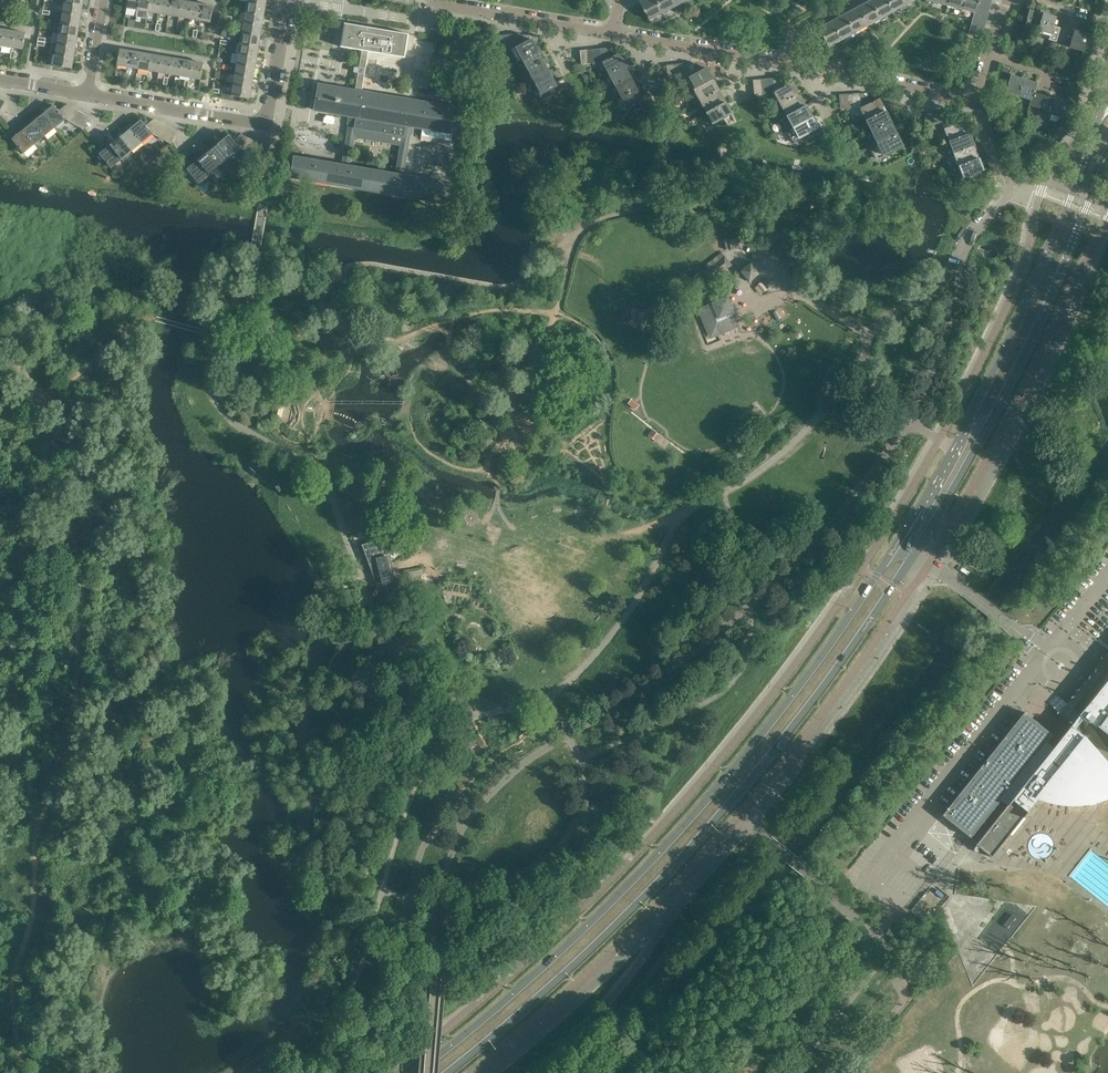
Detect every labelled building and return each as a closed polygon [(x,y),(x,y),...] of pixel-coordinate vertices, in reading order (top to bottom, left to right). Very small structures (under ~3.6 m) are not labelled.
[(139,0),(128,0),(127,8),(138,10),(139,0)] [(150,0),(139,0),(138,10),(148,12),(150,0)] [(161,0),(150,0),(148,12),(158,13),(161,0)] [(171,0),(161,0),(158,13),(169,15),(171,0)] [(182,1),(178,0),(171,0),(169,15),(179,17),(182,1)] [(655,0),(643,0),(639,2),(644,10),(643,10),(644,12),(645,12),(649,20),(662,13),(655,0)] [(672,0),(655,0),(662,13),(675,6),(672,0)] [(886,0),(872,0),(870,1),(880,19),(893,12),(886,0)] [(903,0),(886,0),(893,12),(906,5),(903,0)] [(963,0),(948,0),(947,5),(961,9),(963,0)] [(979,0),(963,0),(961,9),(975,12),(976,13),(977,8),(979,0)] [(991,0),(979,0),(977,8),(988,11),(991,0)] [(189,19),(192,2),(182,1),(179,17),(189,19)] [(880,19),(870,1),(857,8),(867,25),(880,19)] [(199,20),(202,4),(192,2),(189,19),(199,20)] [(264,15),(265,5),(247,2),(245,12),(264,15)] [(81,16),(82,6),(64,3),(62,13),(81,16)] [(210,22),(212,12),(213,6),(202,4),(199,20),(210,22)] [(1038,30),(1042,14),(1040,13),(1033,11),(1034,7),(1028,6),(1027,10),(1029,11),(1025,27),(1038,30)] [(867,25),(857,8),(844,15),(854,32),(867,25)] [(985,24),(988,11),(977,8),(976,13),(975,12),(973,21),(985,24)] [(1053,26),(1055,17),(1045,15),(1046,11),(1041,9),(1040,13),(1042,14),(1038,30),(1050,34),(1051,34),(1053,26)] [(262,26),(264,15),(245,12),(244,23),(262,26)] [(79,27),(81,16),(62,13),(61,23),(79,27)] [(854,32),(844,15),(831,22),(841,39),(854,32)] [(127,25),(134,26),(135,19),(128,18),(127,25)] [(981,37),(985,24),(973,21),(969,34),(981,37)] [(841,39),(831,22),(818,29),(828,47),(841,39)] [(77,37),(79,27),(61,23),(59,34),(77,37)] [(260,36),(262,26),(244,23),(242,33),(260,36)] [(405,58),(409,34),(367,27),(344,23),(340,47),(362,51),(355,91),(362,92),(369,52),(405,58)] [(1056,42),(1060,28),(1053,26),(1051,34),(1050,34),(1048,39),(1056,42)] [(1063,44),(1067,30),(1060,28),(1056,42),(1063,44)] [(12,47),(15,31),(4,29),(2,46),(12,47)] [(1070,45),(1073,32),(1067,30),(1063,44),(1070,45)] [(1083,51),(1087,35),(1089,35),(1090,31),(1085,30),(1084,33),(1074,30),(1073,32),(1070,45),(1069,47),(1083,51)] [(23,49),(25,39),(26,33),(15,31),(12,47),(23,49)] [(258,47),(260,36),(242,33),(240,43),(258,47)] [(525,43),(520,34),(520,33),(513,34),(514,48),(515,47),(516,47),(525,43)] [(75,47),(77,37),(59,34),(57,44),(75,47)] [(536,48),(534,43),(536,41),(537,41),(534,35),(527,35),(520,34),(525,43),(516,47),(522,59),(538,51),(539,53),(542,51),(540,46),(536,48)] [(501,49),(500,35),(493,36),(495,50),(501,49)] [(257,57),(258,47),(240,43),(238,54),(257,57)] [(74,58),(75,47),(57,44),(55,55),(74,58)] [(611,57),(606,48),(600,49),(601,62),(602,62),(611,57)] [(128,67),(130,51),(120,49),(117,65),(128,67)] [(588,64),(587,50),(580,51),(581,64),(588,64)] [(138,69),(141,53),(130,51),(128,67),(138,69)] [(549,63),(546,58),(543,60),(539,53),(538,51),(522,59),(528,71),(544,62),(545,65),(549,63)] [(148,70),(151,54),(141,53),(138,69),(148,70)] [(159,72),(161,56),(151,54),(148,70),(159,72)] [(255,67),(257,57),(238,54),(237,64),(255,67)] [(629,66),(626,61),(623,63),(618,54),(611,57),(602,62),(609,74),(624,66),(626,68),(629,66)] [(72,68),(74,58),(55,55),(54,65),(72,68)] [(169,74),(172,58),(161,56),(159,72),(169,74)] [(179,76),(182,60),(172,58),(169,74),(179,76)] [(190,78),(192,61),(182,60),(179,76),(190,78)] [(201,79),(202,69),(203,63),(192,61),(190,78),(201,79)] [(555,74),(552,69),(549,71),(545,65),(544,62),(528,71),(534,82),(550,74),(552,76),(555,74)] [(698,72),(693,62),(686,63),(688,78),(698,72)] [(253,78),(255,67),(237,64),(235,74),(253,78)] [(674,79),(673,64),(666,65),(668,80),(674,79)] [(635,78),(633,73),(629,74),(626,68),(624,66),(609,74),(615,86),(631,77),(632,79),(635,78)] [(712,79),(706,67),(698,72),(688,78),(694,89),(712,79)] [(1019,96),(1024,79),(1021,78),(1014,76),(1015,72),(1010,71),(1009,75),(1011,76),(1004,99),(1019,96)] [(251,88),(253,78),(235,74),(233,85),(251,88)] [(567,87),(563,79),(555,83),(552,76),(550,74),(534,82),(544,100),(567,87)] [(1031,100),(1034,92),(1037,83),(1027,80),(1028,76),(1022,75),(1021,78),(1024,79),(1019,96),(1031,99),(1031,100)] [(642,89),(639,84),(635,86),(632,79),(631,77),(615,86),(621,97),(637,89),(638,91),(642,89)] [(785,86),(780,77),(773,78),(774,92),(775,92),(785,86)] [(718,91),(712,79),(694,89),(701,101),(718,91)] [(761,94),(760,79),(753,80),(754,94),(761,94)] [(799,94),(792,82),(785,86),(775,92),(781,103),(799,94)] [(295,157),(291,177),(447,203),(450,184),(403,176),(411,126),(459,134),(463,109),(362,92),(355,91),(319,84),(315,110),(351,116),(343,161),(342,165),(313,160),(295,157)] [(249,99),(251,88),(233,85),(231,96),(249,99)] [(644,103),(652,99),(649,93),(642,97),(638,91),(637,89),(621,97),(628,109),(643,101),(644,103)] [(725,103),(718,91),(701,101),(707,112),(725,103)] [(1036,107),(1040,95),(1034,92),(1031,100),(1031,99),(1029,105),(1036,107)] [(871,102),(866,93),(859,93),(860,108),(861,108),(871,102)] [(805,106),(799,94),(781,103),(787,115),(805,106)] [(1043,110),(1047,97),(1040,95),(1036,107),(1043,110)] [(1063,118),(1068,102),(1070,102),(1071,98),(1066,96),(1064,100),(1055,97),(1054,99),(1047,97),(1043,110),(1050,112),(1050,113),(1063,118)] [(884,111),(878,99),(871,102),(861,108),(866,119),(884,111)] [(731,114),(725,103),(707,112),(713,124),(731,114)] [(66,119),(73,107),(67,104),(59,111),(65,119),(66,119)] [(65,119),(59,111),(54,105),(46,112),(44,109),(39,113),(41,115),(44,114),(55,127),(65,119)] [(811,117),(805,106),(787,115),(794,127),(811,117)] [(72,122),(79,110),(73,107),(66,119),(72,122)] [(78,126),(84,114),(79,110),(72,122),(78,126)] [(890,123),(884,111),(866,119),(872,131),(890,123)] [(44,114),(41,115),(36,120),(33,117),(29,121),(31,124),(33,122),(44,135),(55,127),(44,114)] [(84,129),(90,117),(84,114),(78,126),(84,129)] [(956,124),(952,114),(945,114),(944,129),(945,129),(956,124)] [(817,129),(811,117),(794,127),(800,138),(817,129)] [(154,134),(160,122),(154,119),(146,126),(152,134),(154,134)] [(152,134),(146,126),(141,120),(133,127),(131,124),(126,127),(129,130),(131,128),(142,142),(152,134)] [(969,134),(964,121),(956,124),(945,129),(950,141),(969,134)] [(44,135),(33,122),(31,124),(26,128),(23,125),(19,129),(21,132),(23,130),(34,144),(44,135)] [(159,137),(166,125),(160,122),(154,134),(159,137)] [(896,135),(890,123),(872,131),(878,143),(896,135)] [(165,140),(172,128),(166,125),(159,137),(165,140)] [(131,128),(129,130),(123,135),(121,132),(116,136),(119,139),(121,137),(132,150),(142,142),(131,128)] [(171,144),(178,132),(172,128),(165,140),(171,144)] [(23,130),(21,132),(15,137),(13,134),(9,137),(11,141),(13,139),(24,152),(34,144),(23,130)] [(241,149),(247,137),(241,134),(233,141),(239,149),(241,149)] [(973,146),(969,134),(950,141),(955,153),(973,146)] [(239,149),(233,141),(229,135),(221,141),(218,138),(214,142),(216,145),(218,143),(229,157),(239,149)] [(902,146),(896,135),(878,143),(884,155),(902,146)] [(121,137),(119,139),(113,143),(110,140),(106,144),(108,147),(111,145),(122,159),(132,150),(121,137)] [(247,152),(253,140),(247,137),(241,149),(247,152)] [(252,155),(259,143),(253,140),(247,152),(252,155)] [(218,143),(216,145),(211,150),(208,147),(204,150),(206,153),(208,151),(219,165),(229,157),(218,143)] [(258,158),(265,147),(259,143),(252,155),(258,158)] [(122,159),(111,145),(108,147),(103,151),(100,149),(96,152),(99,156),(100,154),(111,167),(122,159)] [(978,158),(973,146),(955,153),(959,165),(978,158)] [(208,151),(206,153),(200,158),(198,155),(193,159),(196,161),(198,160),(209,173),(219,165),(208,151)] [(983,170),(978,158),(959,165),(964,178),(983,170)] [(209,173),(198,160),(196,161),(190,166),(188,163),(183,167),(186,171),(188,169),(198,182),(209,173)] [(738,238),(729,240),(730,250),(740,248),(738,238)] [(729,267),(732,265),(725,256),(707,270),(714,279),(729,267)] [(760,273),(751,263),(741,271),(749,282),(760,273)] [(758,285),(763,292),(766,289),(761,282),(758,285)] [(738,322),(727,297),(724,298),(721,299),(698,309),(699,310),(704,323),(706,322),(711,335),(718,333),(717,330),(738,322)] [(632,399),(627,404),(635,410),(639,405),(632,399)] [(653,430),(648,436),(653,440),(658,434),(653,430)] [(395,588),(393,577),(392,577),(388,563),(388,562),(391,562),(388,539),(363,545),(371,566),(379,565),(383,580),(377,581),(380,592),(395,588)] [(1053,747),(1049,744),(1046,742),(1053,734),(1024,712),(942,814),(971,837),(1001,799),(1007,805),(976,844),(976,845),(977,844),(991,856),(991,857),(1041,794),(1044,795),(1048,797),(1053,798),(1056,799),(1060,799),(1065,800),(1069,800),(1072,801),(1076,801),(1081,800),(1085,800),(1088,800),(1089,805),(1097,804),(1096,798),(1100,798),(1105,796),(1107,795),(1107,678),(1053,747)] [(1053,833),(1032,834),(1032,856),(1054,855),(1053,833)] [(1004,1046),(1019,1059),(1033,1044),(1020,1033),(1018,1035),(1015,1033),(1004,1046)] [(1040,1037),(1045,1049),(1054,1046),(1048,1033),(1040,1037)]
